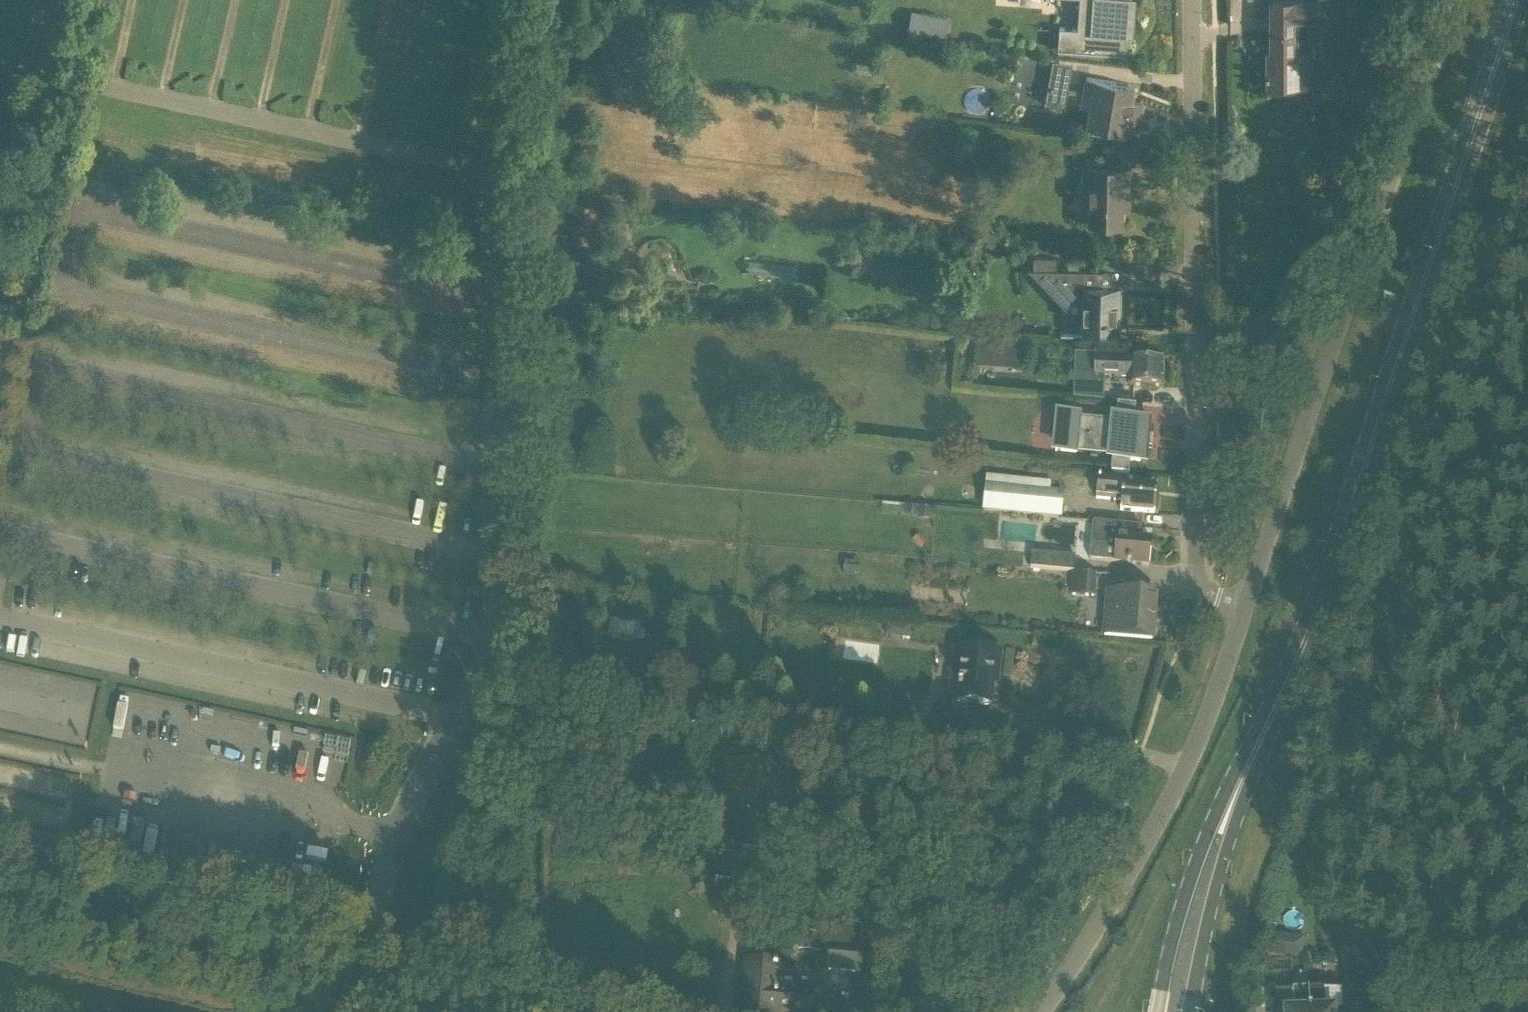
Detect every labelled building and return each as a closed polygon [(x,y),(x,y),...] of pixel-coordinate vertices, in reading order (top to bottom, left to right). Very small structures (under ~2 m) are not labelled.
[(1059,45),(1127,50),(1128,33),(1133,34),(1135,0),(1092,0),(1090,27),(1078,27),(1060,25),(1059,45)] [(1074,17),(1076,0),(1062,0),(1059,15),(1074,17)] [(1299,69),(1313,69),(1313,51),(1294,50),(1294,18),(1325,19),(1325,0),(1270,0),(1270,63),(1267,63),(1267,71),(1266,71),(1266,76),(1267,76),(1267,85),(1298,85),(1299,69)] [(911,15),(908,28),(910,29),(919,31),(945,36),(948,22),(911,15)] [(883,34),(884,26),(871,24),(870,32),(881,33),(883,34)] [(1084,72),(1112,76),(1114,67),(1086,62),(1084,72)] [(1071,72),(1051,69),(1046,98),(1066,101),(1071,72)] [(1087,75),(1083,102),(1091,103),(1089,118),(1087,127),(1125,134),(1127,125),(1138,127),(1141,111),(1132,110),(1132,107),(1130,107),(1134,83),(1087,75)] [(1130,166),(1085,165),(1085,185),(1091,186),(1090,222),(1122,222),(1123,198),(1130,198),(1130,166)] [(1310,195),(1313,180),(1305,178),(1302,194),(1310,195)] [(1035,256),(1034,267),(1049,268),(1049,276),(1049,285),(1063,299),(1081,300),(1081,322),(1081,334),(1087,334),(1128,335),(1128,334),(1120,334),(1121,286),(1111,286),(1105,285),(1105,271),(1105,269),(1059,268),(1059,256),(1035,256)] [(1068,260),(1067,268),(1079,268),(1079,260),(1068,260)] [(976,347),(975,370),(1009,372),(1010,348),(976,347)] [(1162,389),(1163,365),(1095,363),(1095,378),(1131,379),(1130,388),(1162,389)] [(1049,435),(1049,436),(1049,437),(1049,438),(1049,439),(1050,440),(1050,441),(1050,442),(1051,442),(1051,443),(1052,444),(1052,445),(1051,455),(1076,458),(1077,454),(1078,446),(1113,449),(1112,463),(1111,473),(1130,475),(1131,465),(1148,466),(1150,449),(1154,449),(1155,437),(1151,437),(1152,420),(1135,419),(1135,421),(1116,419),(1115,430),(1079,426),(1080,418),(1081,415),(1055,413),(1054,423),(1053,424),(1052,425),(1052,426),(1051,426),(1051,427),(1050,428),(1050,429),(1050,430),(1049,430),(1049,431),(1049,435)] [(983,510),(1062,517),(1064,494),(1050,492),(1051,482),(985,475),(983,510)] [(1121,502),(1120,511),(1154,515),(1155,512),(1158,510),(1159,503),(1156,501),(1157,488),(1138,487),(1139,482),(1098,478),(1096,499),(1121,502)] [(1094,522),(1092,544),(1091,561),(1113,562),(1149,566),(1152,540),(1140,539),(1141,527),(1094,522)] [(1076,557),(1032,553),(1031,569),(1075,572),(1076,557)] [(858,576),(859,564),(845,563),(844,575),(858,576)] [(1098,575),(1075,574),(1074,597),(1097,598),(1098,575)] [(1105,637),(1153,641),(1156,597),(1108,593),(1105,637)] [(910,640),(911,627),(899,626),(899,635),(902,639),(910,640)] [(962,650),(957,703),(991,706),(994,675),(999,676),(1001,653),(962,650)] [(1335,917),(1349,915),(1347,900),(1333,902),(1335,917)] [(831,926),(829,945),(826,972),(862,975),(866,929),(831,926)] [(1277,929),(1269,928),(1266,953),(1282,955),(1285,936),(1277,935),(1277,929)] [(801,951),(822,952),(823,934),(802,933),(801,951)] [(747,963),(742,1011),(776,1011),(779,989),(780,989),(781,979),(782,970),(782,967),(747,963)] [(781,979),(780,989),(779,989),(776,1011),(811,1011),(813,990),(797,989),(798,981),(798,971),(782,970),(781,979)] [(1335,1011),(1324,1011),(1323,993),(1308,994),(1309,1011),(1335,1011)] [(1293,1011),(1309,1011),(1308,994),(1292,995),(1293,1011)]
